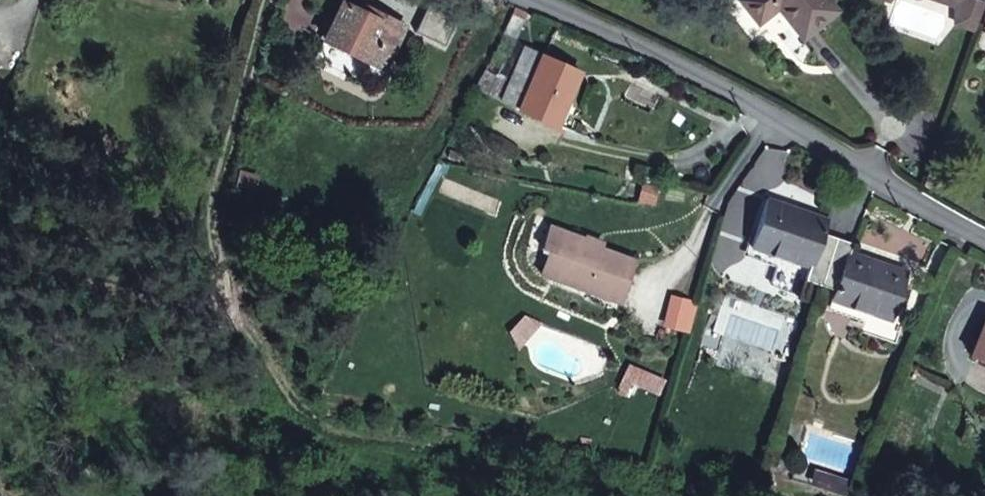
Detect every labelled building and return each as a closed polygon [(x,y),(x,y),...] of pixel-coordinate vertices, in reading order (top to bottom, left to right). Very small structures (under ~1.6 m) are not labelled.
[(829,0),(741,0),(758,21),(778,6),(803,37),(837,11),(829,0)] [(984,1),(983,0),(956,0),(956,5),(956,23),(975,30),(984,1)] [(380,21),(362,11),(343,2),(324,40),(316,57),(360,78),(363,71),(368,61),(376,65),(385,47),(392,50),(404,26),(383,16),(380,21)] [(385,12),(366,2),(362,11),(380,21),(383,16),(385,12)] [(527,16),(514,9),(513,12),(503,32),(515,39),(527,16)] [(481,23),(451,20),(450,38),(452,38),(480,39),(481,26),(481,23)] [(501,36),(481,26),(480,39),(495,47),(501,36)] [(383,68),(392,50),(385,47),(376,65),(368,61),(363,71),(378,78),(383,68)] [(576,71),(544,56),(525,48),(510,82),(529,91),(521,109),(557,125),(570,96),(566,94),(576,71)] [(510,82),(483,70),(475,88),(502,100),(510,82)] [(570,96),(581,72),(576,71),(566,94),(570,96)] [(566,129),(589,76),(581,72),(570,96),(557,125),(566,129)] [(529,91),(510,82),(502,100),(521,109),(529,91)] [(658,185),(643,182),(638,200),(654,203),(658,185)] [(827,219),(767,198),(751,246),(781,256),(777,267),(771,284),(799,293),(805,278),(821,283),(837,237),(823,232),(827,219)] [(564,232),(551,227),(544,246),(551,249),(557,251),(564,232)] [(599,253),(585,248),(587,240),(564,232),(557,251),(551,249),(542,274),(620,301),(634,260),(600,248),(599,253)] [(603,240),(589,235),(587,240),(585,248),(599,253),(600,248),(603,240)] [(907,271),(850,252),(853,243),(837,237),(821,283),(835,288),(831,298),(861,308),(891,319),(907,271)] [(781,256),(751,246),(748,257),(777,267),(781,256)] [(891,319),(861,308),(858,317),(865,320),(861,330),(872,334),(896,342),(903,322),(891,319)] [(540,322),(525,316),(510,332),(517,346),(540,322)] [(970,356),(984,363),(984,321),(970,356)] [(651,375),(629,365),(624,377),(646,387),(651,375)] [(850,476),(798,458),(796,462),(791,477),(810,484),(815,469),(834,476),(848,480),(850,476)] [(834,476),(815,469),(810,484),(829,490),(834,476)] [(848,480),(834,476),(829,490),(843,495),(848,480)]
